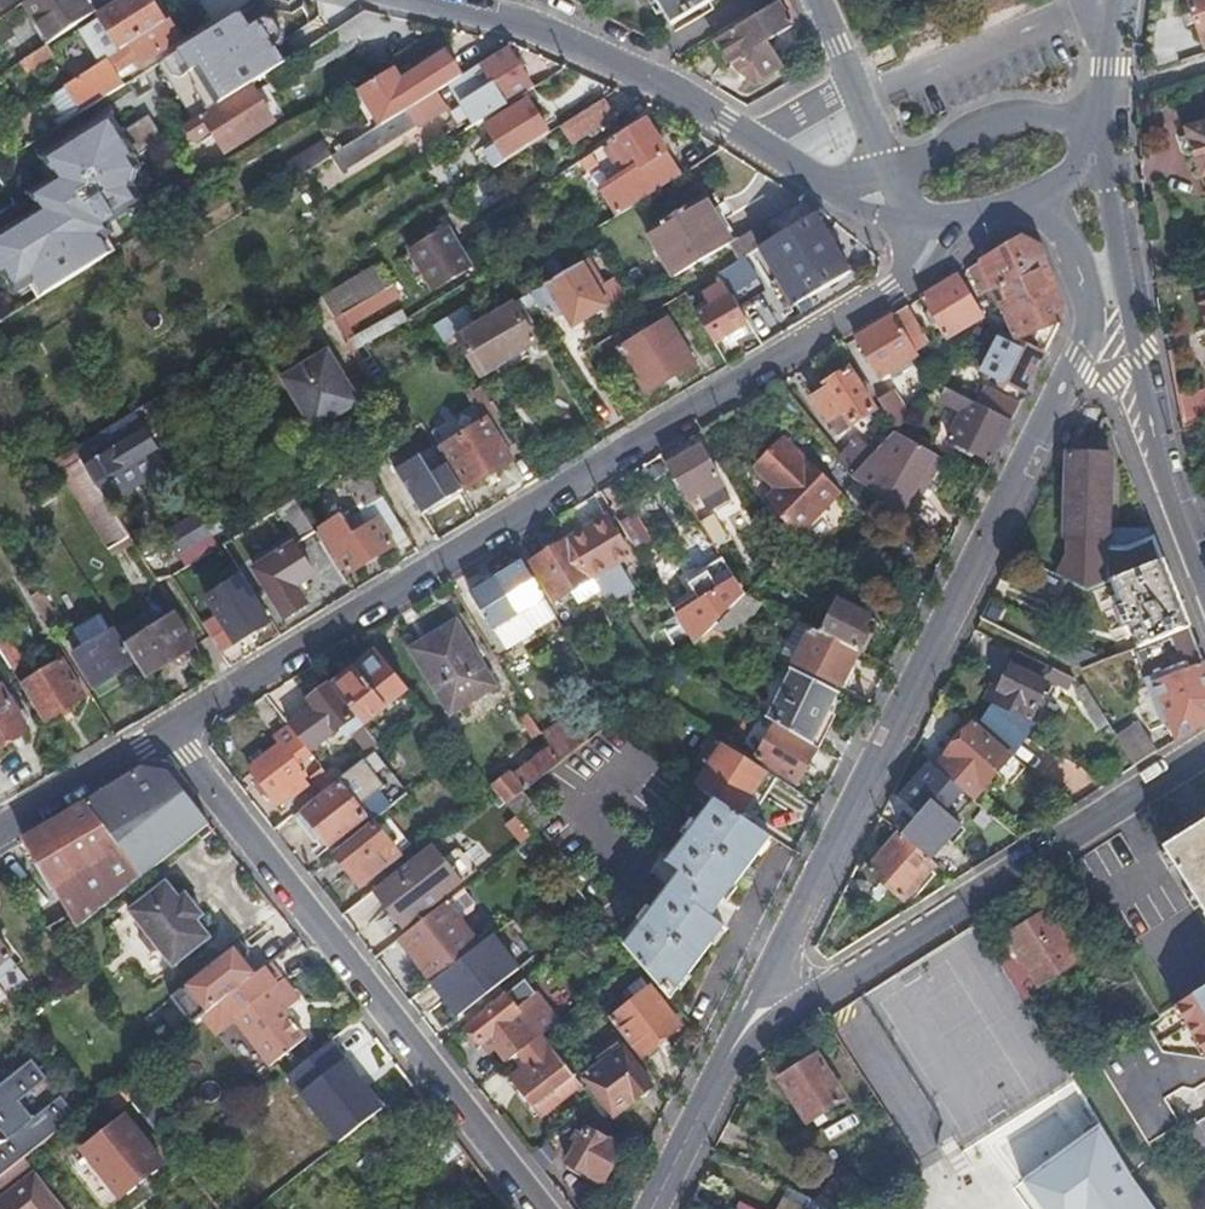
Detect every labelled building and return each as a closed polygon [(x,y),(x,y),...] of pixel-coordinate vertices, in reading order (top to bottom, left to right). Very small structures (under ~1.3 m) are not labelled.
[(16,0),(0,0),(0,11),(16,0)] [(85,0),(25,0),(25,1),(48,37),(61,28),(91,9),(85,0)] [(194,0),(153,0),(152,0),(120,0),(81,25),(103,59),(167,18),(174,13),(194,0)] [(665,23),(705,0),(651,0),(665,23)] [(715,40),(728,61),(729,62),(744,53),(759,75),(779,64),(765,40),(790,27),(786,18),(795,14),(792,0),(783,0),(715,40)] [(1204,46),(1204,0),(1188,0),(1204,46)] [(366,10),(345,5),(324,18),(332,31),(339,26),(347,21),(366,10)] [(184,31),(174,13),(167,18),(103,59),(40,100),(45,109),(53,105),(63,122),(107,94),(141,72),(133,58),(144,51),(147,54),(184,31)] [(48,37),(31,48),(0,68),(0,83),(68,39),(61,28),(48,37)] [(229,32),(180,62),(206,105),(207,104),(255,74),(229,32)] [(494,110),(532,87),(508,47),(463,75),(382,125),(375,129),(338,152),(333,155),(340,168),(415,123),(420,124),(460,100),(462,103),(482,91),(494,110)] [(382,125),(463,75),(446,48),(401,76),(395,66),(359,88),(382,125)] [(744,53),(729,62),(752,78),(759,75),(744,53)] [(206,105),(180,62),(164,72),(190,113),(206,105)] [(375,129),(382,125),(359,88),(353,92),(375,129)] [(622,108),(612,90),(575,112),(587,132),(622,108)] [(259,131),(236,92),(225,99),(249,137),(259,131)] [(495,161),(549,128),(529,96),(489,121),(500,141),(486,149),(495,161)] [(249,137),(225,99),(167,135),(178,154),(204,139),(216,158),(249,137)] [(33,151),(46,176),(20,190),(30,208),(0,225),(0,287),(4,294),(24,283),(31,296),(115,251),(100,224),(145,200),(123,159),(159,139),(146,115),(117,131),(106,111),(33,151)] [(614,215),(681,172),(647,117),(608,141),(627,174),(598,191),(614,215)] [(1188,131),(1204,182),(1204,125),(1188,131)] [(307,171),(333,155),(338,152),(333,144),(302,163),(307,171)] [(596,162),(590,152),(577,159),(584,169),(596,162)] [(727,243),(729,242),(700,195),(642,230),(672,277),(727,243)] [(850,271),(816,213),(770,240),(789,272),(771,283),(786,308),(850,271)] [(470,261),(455,235),(447,222),(408,245),(433,283),(470,261)] [(739,259),(770,240),(759,223),(729,242),(727,243),(739,259)] [(1000,285),(1045,257),(1040,245),(1024,238),(966,272),(981,296),(1000,285)] [(371,257),(349,270),(364,292),(385,280),(371,257)] [(1006,324),(1057,286),(1045,257),(1000,285),(1008,301),(999,308),(1006,324)] [(526,312),(537,306),(543,303),(545,307),(554,303),(559,314),(568,311),(577,324),(609,303),(583,260),(547,282),(518,300),(526,312)] [(729,264),(718,271),(723,280),(747,320),(760,312),(729,264)] [(385,280),(364,292),(339,306),(344,320),(398,288),(391,276),(385,280)] [(974,305),(958,277),(920,300),(944,342),(982,319),(974,305)] [(696,314),(714,344),(749,324),(747,320),(723,280),(702,292),(711,306),(696,314)] [(1061,299),(1057,286),(1006,324),(1007,325),(1015,342),(1043,355),(1058,324),(1061,299)] [(522,314),(526,312),(518,300),(469,330),(458,337),(483,377),(538,343),(522,314)] [(400,306),(354,335),(349,338),(361,356),(411,325),(404,313),(400,306)] [(906,308),(892,317),(909,344),(923,336),(906,308)] [(447,344),(458,337),(469,330),(458,311),(436,325),(447,344)] [(877,380),(917,357),(909,344),(892,317),(859,337),(853,340),(877,380)] [(669,319),(621,349),(646,391),(694,362),(669,319)] [(1023,395),(1043,355),(1015,342),(1001,336),(981,374),(1023,395)] [(283,381),(316,434),(362,405),(329,352),(283,381)] [(848,373),(825,386),(827,391),(810,402),(833,437),(872,412),(848,373)] [(167,384),(74,441),(81,450),(93,465),(128,530),(132,527),(100,477),(157,443),(145,422),(161,412),(158,407),(173,397),(167,384)] [(483,411),(496,405),(484,386),(475,390),(470,393),(483,411)] [(1008,423),(1016,407),(980,388),(972,405),(1008,423)] [(1184,427),(1204,416),(1204,389),(1179,403),(1184,427)] [(1005,430),(1008,423),(972,405),(942,390),(938,401),(961,413),(945,442),(989,462),(1005,430)] [(891,427),(893,433),(904,420),(889,395),(876,403),(891,427)] [(506,450),(519,442),(500,411),(456,438),(452,432),(438,441),(467,487),(512,461),(506,450)] [(145,422),(157,443),(173,433),(161,412),(145,422)] [(904,516),(933,459),(890,438),(877,466),(866,462),(850,479),(851,481),(904,516)] [(756,510),(790,544),(837,498),(834,495),(804,464),(800,465),(779,443),(747,472),(771,496),(756,510)] [(93,465),(81,450),(62,462),(112,540),(128,530),(93,465)] [(699,450),(668,468),(688,502),(696,499),(705,514),(727,499),(699,450)] [(1110,455),(1066,456),(1066,541),(1111,540),(1110,455)] [(904,516),(910,521),(939,462),(933,459),(904,516)] [(363,507),(383,496),(362,462),(342,474),(363,507)] [(402,546),(411,542),(383,496),(363,507),(380,533),(392,527),(400,543),(402,546)] [(305,497),(296,503),(313,531),(321,525),(305,497)] [(300,544),(315,534),(313,531),(296,503),(280,512),(300,544)] [(217,507),(167,538),(178,557),(230,526),(217,507)] [(714,516),(700,523),(714,547),(727,539),(714,516)] [(605,518),(569,541),(592,578),(628,557),(605,518)] [(635,518),(620,526),(632,547),(648,538),(635,518)] [(321,544),(341,576),(352,568),(355,572),(400,543),(392,527),(380,533),(372,538),(360,520),(321,544)] [(1094,556),(1104,583),(1110,581),(1163,560),(1155,542),(1154,539),(1125,554),(1094,556)] [(592,578),(569,541),(531,564),(553,601),(592,578)] [(295,545),(255,570),(283,619),(307,605),(297,587),(313,577),(295,545)] [(1163,560),(1110,581),(1121,605),(1113,609),(1120,629),(1131,628),(1139,650),(1190,632),(1163,560)] [(521,563),(494,579),(504,598),(508,599),(518,616),(544,602),(521,563)] [(203,627),(221,655),(272,622),(244,578),(208,601),(220,618),(203,627)] [(504,598),(494,579),(472,593),(493,631),(518,616),(508,599),(504,598)] [(708,629),(742,594),(741,593),(734,582),(675,620),(684,635),(691,647),(708,629)] [(30,596),(51,631),(62,624),(41,591),(30,596)] [(760,603),(742,594),(708,629),(729,640),(760,603)] [(819,633),(856,653),(866,634),(861,632),(868,619),(835,602),(819,633)] [(137,663),(145,677),(194,647),(170,611),(124,642),(137,663)] [(684,635),(675,620),(664,627),(672,642),(684,635)] [(454,623),(412,649),(449,714),(493,688),(454,623)] [(94,690),(137,663),(124,642),(115,626),(71,655),(94,690)] [(12,668),(23,660),(3,629),(0,631),(0,650),(9,665),(12,668)] [(709,663),(729,640),(708,629),(691,647),(688,650),(709,663)] [(838,687),(856,653),(819,633),(809,629),(792,663),(838,687)] [(1190,632),(1139,650),(1131,653),(1144,686),(1152,682),(1173,738),(1204,718),(1204,670),(1190,632)] [(1058,638),(1049,654),(1083,671),(1105,663),(1058,638)] [(506,639),(489,649),(501,670),(517,659),(506,639)] [(9,665),(0,650),(0,671),(9,665)] [(1072,679),(1015,650),(989,702),(1026,718),(1047,679),(1067,689),(1072,679)] [(410,691),(378,652),(332,687),(365,727),(410,691)] [(19,684),(42,721),(84,693),(60,656),(21,682),(19,684)] [(820,727),(836,694),(789,671),(765,719),(773,724),(816,750),(827,730),(820,727)] [(29,727),(2,683),(0,684),(0,746),(29,727)] [(312,706),(288,725),(290,727),(310,753),(342,729),(349,739),(365,727),(332,687),(329,683),(308,699),(312,706)] [(1098,730),(1108,725),(1083,685),(1072,690),(1098,730)] [(1132,764),(1153,751),(1135,721),(1113,733),(1132,764)] [(795,783),(816,750),(773,724),(754,759),(795,783)] [(935,769),(961,792),(971,781),(983,791),(1006,760),(968,726),(935,769)] [(300,769),(314,757),(310,753),(290,727),(275,739),(280,745),(248,769),(276,805),(308,781),(300,769)] [(380,746),(368,731),(360,736),(372,752),(380,746)] [(1027,734),(1013,753),(1062,789),(1076,771),(1027,734)] [(738,817),(766,774),(722,746),(695,786),(715,801),(738,817)] [(557,765),(548,748),(513,777),(510,774),(490,788),(496,796),(505,806),(524,791),(557,765)] [(364,817),(370,824),(386,812),(396,804),(363,760),(338,779),(341,784),(301,813),(326,846),(364,817)] [(929,828),(961,792),(935,769),(929,764),(898,800),(929,828)] [(140,768),(86,801),(141,878),(207,824),(167,773),(140,768)] [(313,781),(321,792),(333,783),(333,782),(325,772),(313,781)] [(524,791),(505,806),(506,807),(532,838),(552,824),(524,791)] [(71,910),(45,929),(57,945),(101,910),(141,878),(86,801),(22,840),(71,910)] [(719,904),(770,839),(738,817),(715,801),(697,825),(692,822),(683,835),(687,838),(668,865),(679,873),(719,904)] [(1102,886),(1177,1003),(1204,985),(1204,821),(1102,886)] [(374,827),(336,856),(358,886),(397,857),(374,827)] [(902,902),(935,865),(933,864),(911,845),(897,833),(865,870),(902,902)] [(911,845),(933,864),(944,852),(922,834),(911,845)] [(432,844),(372,890),(401,928),(461,882),(432,844)] [(709,917),(719,904),(679,873),(669,887),(709,917)] [(159,949),(170,965),(208,934),(197,921),(203,917),(184,894),(180,898),(165,881),(128,911),(141,927),(141,938),(147,946),(159,949)] [(638,962),(669,999),(723,927),(709,917),(669,887),(651,913),(647,909),(638,922),(642,925),(625,948),(638,962)] [(397,939),(430,982),(492,936),(499,931),(466,888),(397,939)] [(1078,957),(1047,905),(1000,936),(1034,987),(1078,957)] [(260,969),(297,941),(290,931),(281,920),(194,988),(210,1010),(218,1003),(252,975),(260,969)] [(492,936),(430,982),(455,1015),(496,985),(484,969),(506,953),(492,936)] [(10,958),(0,945),(0,965),(10,958)] [(269,982),(260,969),(252,975),(218,1003),(230,1019),(265,1064),(298,1037),(280,1011),(292,1002),(276,979),(269,982)] [(1173,1005),(1204,1054),(1204,985),(1177,1003),(1173,1005)] [(650,990),(612,1019),(642,1057),(678,1029),(650,990)] [(539,1036),(556,1023),(533,994),(514,1008),(505,998),(466,1028),(483,1052),(492,1047),(504,1062),(512,1056),(539,1036)] [(218,1003),(210,1010),(198,1019),(210,1035),(230,1019),(218,1003)] [(539,1036),(512,1056),(521,1068),(548,1048),(539,1036)] [(276,1077),(287,1091),(336,1053),(326,1039),(276,1077)] [(839,1092),(812,1047),(774,1070),(802,1115),(839,1092)] [(535,1112),(579,1086),(548,1048),(521,1068),(509,1076),(535,1112)] [(620,1050),(584,1077),(612,1116),(648,1089),(620,1050)] [(340,1056),(291,1091),(328,1144),(377,1109),(340,1056)] [(0,1078),(0,1171),(69,1118),(24,1059),(0,1078)] [(605,1141),(611,1126),(595,1106),(565,1162),(602,1183),(619,1148),(605,1141)] [(124,1117),(81,1150),(117,1197),(160,1163),(124,1117)] [(1103,1120),(1015,1187),(1034,1208),(1156,1208),(1103,1120)] [(444,1129),(423,1146),(440,1168),(462,1151),(444,1129)] [(879,1188),(838,1164),(818,1201),(834,1208),(847,1208),(879,1188)] [(0,1202),(0,1208),(62,1208),(34,1175),(0,1202)] [(771,1208),(834,1208),(818,1201),(784,1184),(771,1208)]
